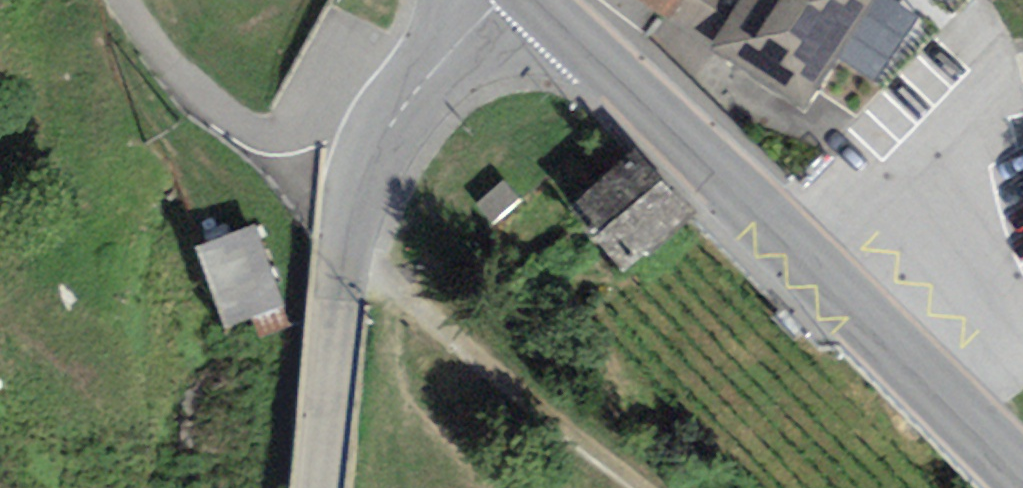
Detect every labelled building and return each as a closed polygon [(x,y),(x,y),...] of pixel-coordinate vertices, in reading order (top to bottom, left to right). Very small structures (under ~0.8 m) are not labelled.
[(670,21),(683,0),(637,0),(670,21)] [(709,50),(804,112),(839,58),(877,0),(742,0),(709,50)] [(893,0),(877,0),(839,58),(877,81),(919,17),(893,0)] [(626,273),(695,213),(639,148),(570,209),(626,273)] [(285,306),(256,225),(195,246),(224,329),(285,306)]
